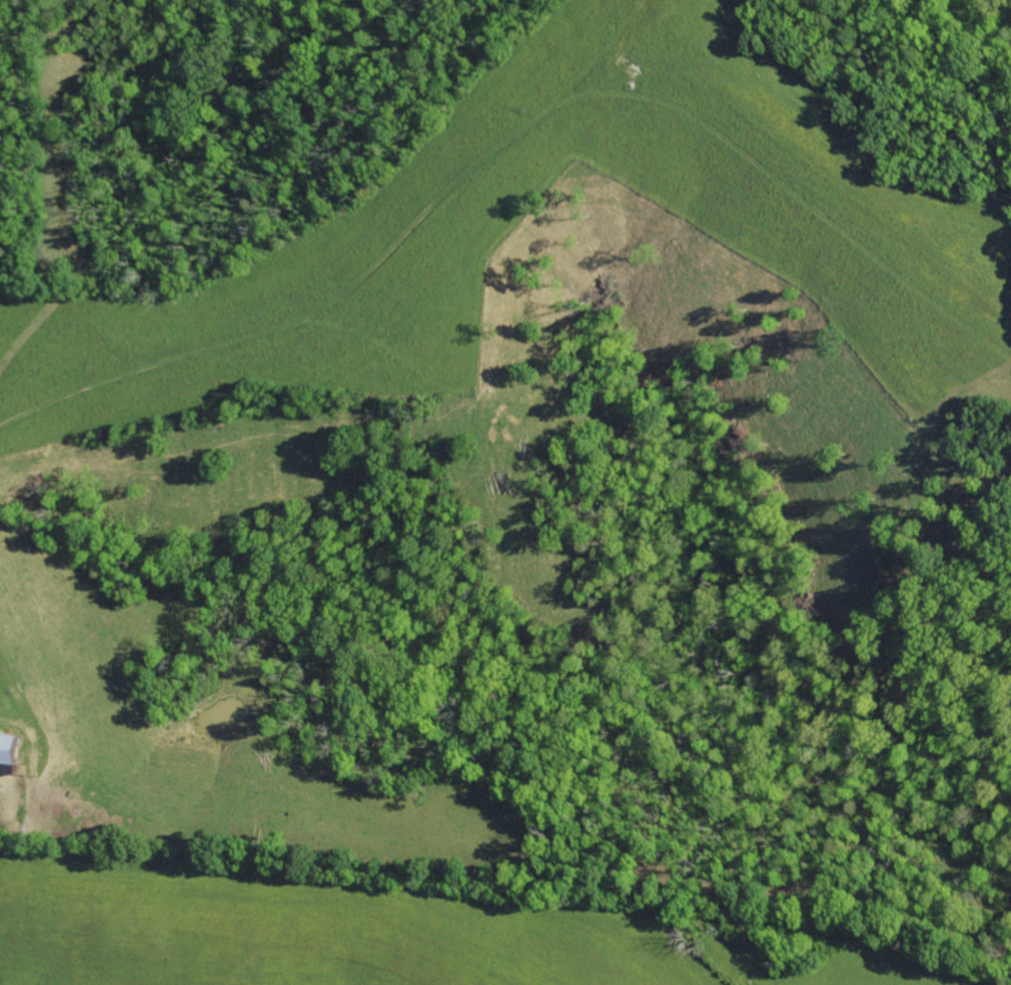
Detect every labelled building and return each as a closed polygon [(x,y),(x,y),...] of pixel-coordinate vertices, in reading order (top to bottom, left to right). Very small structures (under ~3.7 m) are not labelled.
[(0,734),(0,764),(20,766),(23,737),(0,734)]
